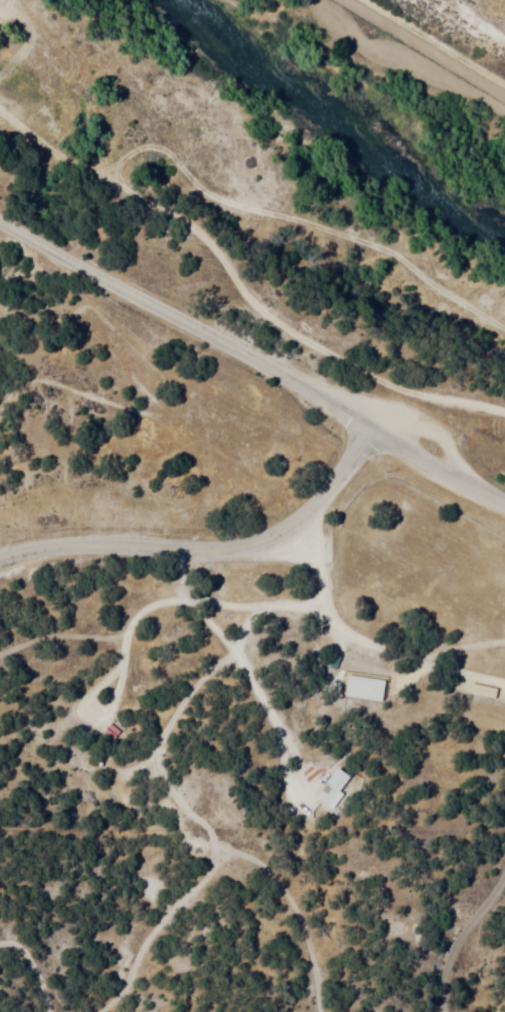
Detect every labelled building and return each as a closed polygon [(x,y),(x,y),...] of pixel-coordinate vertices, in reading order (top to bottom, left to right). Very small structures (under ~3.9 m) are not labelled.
[(383,702),(387,679),(349,674),(346,697),(383,702)] [(471,694),(474,682),(499,688),(497,700),(471,694)] [(316,796),(329,806),(334,809),(345,794),(340,790),(350,776),(338,767),(316,796)]
